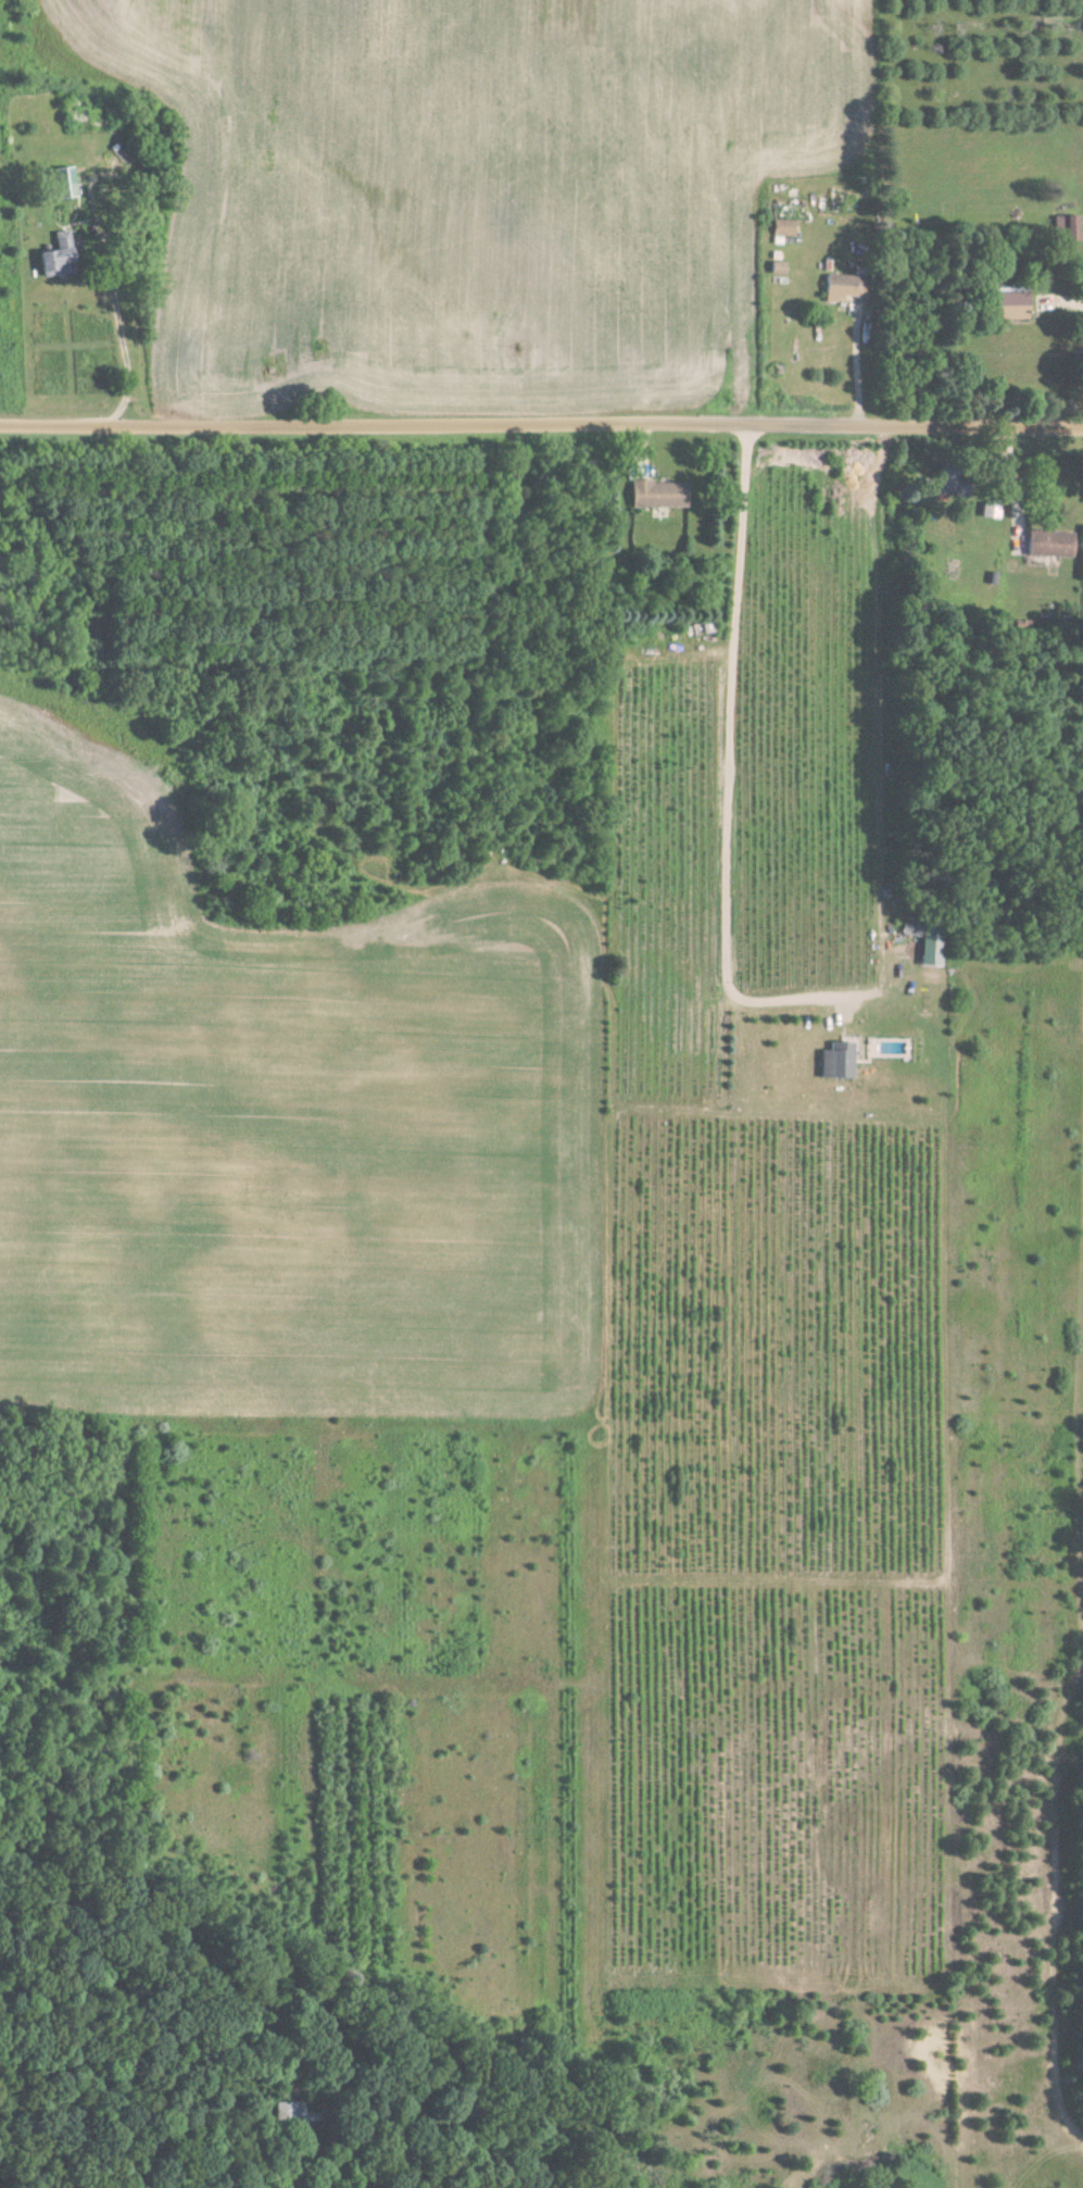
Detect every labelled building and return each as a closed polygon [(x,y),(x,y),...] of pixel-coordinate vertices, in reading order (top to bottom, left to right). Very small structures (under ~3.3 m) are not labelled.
[(72,197),(69,167),(56,168),(59,198),(72,197)] [(1061,242),(1077,241),(1075,216),(1060,217),(1061,242)] [(770,236),(793,237),(793,221),(770,220),(770,236)] [(33,253),(36,270),(53,268),(51,255),(65,253),(61,231),(51,233),(53,250),(33,253)] [(822,304),(841,303),(841,296),(858,296),(858,277),(821,278),(822,304)] [(987,320),(1021,319),(1020,293),(986,293),(987,320)] [(626,483),(627,509),(682,507),(681,482),(626,483)] [(1023,556),(1069,558),(1070,532),(1024,530),(1023,556)] [(938,966),(939,932),(920,932),(919,966),(938,966)] [(818,1051),(818,1079),(850,1079),(850,1044),(831,1043),(831,1051),(818,1051)]
